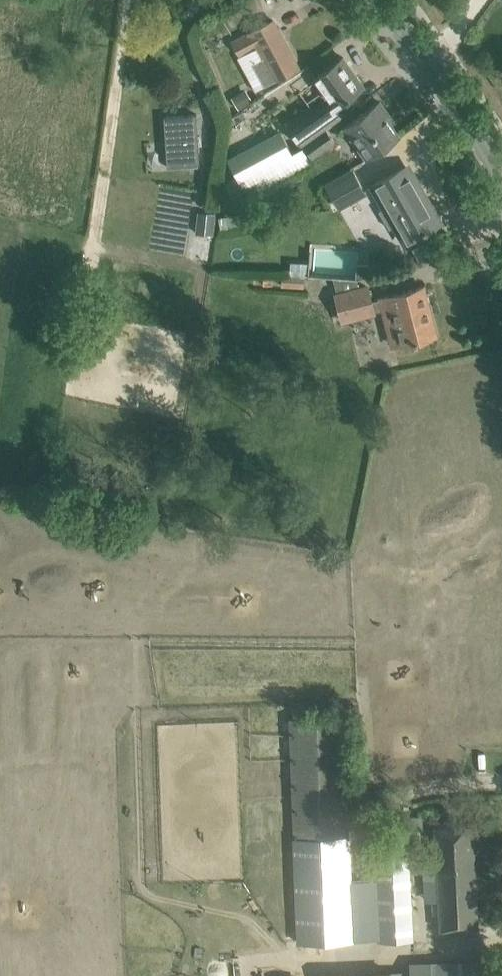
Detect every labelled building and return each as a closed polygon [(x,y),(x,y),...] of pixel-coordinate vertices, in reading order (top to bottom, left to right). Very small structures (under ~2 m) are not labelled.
[(256,70),(265,86),(299,68),(273,20),(233,41),(240,54),(256,45),(267,65),(256,70)] [(343,57),(312,79),(327,100),(289,127),(302,145),(326,128),(341,117),(334,107),(364,86),(343,57)] [(239,107),(253,98),(246,86),(232,95),(239,107)] [(238,114),(246,132),(273,120),(265,102),(238,114)] [(399,135),(385,116),(388,114),(380,102),(344,127),(367,159),(399,135)] [(196,113),(163,116),(167,166),(200,164),(196,113)] [(335,141),(326,128),(302,145),(309,159),(335,141)] [(236,176),(225,182),(240,210),(251,203),(249,199),(312,164),(309,159),(302,145),(292,151),(280,129),(227,158),(236,176)] [(372,186),(384,207),(379,210),(389,227),(394,225),(404,243),(441,222),(440,221),(438,222),(407,168),(409,166),(409,165),(372,186)] [(326,186),(338,207),(363,191),(352,171),(326,186)] [(218,215),(220,228),(256,222),(254,210),(218,215)] [(198,211),(197,231),(215,232),(216,212),(198,211)] [(358,263),(356,279),(370,275),(371,264),(358,263)] [(356,279),(332,277),(336,291),(332,292),(340,323),(375,314),(375,311),(384,309),(393,345),(414,340),(415,342),(418,341),(417,339),(435,334),(423,287),(372,300),(367,282),(358,285),(356,279)] [(344,715),(288,717),(296,938),(297,941),(298,941),(298,953),(314,952),(314,940),(353,939),(352,915),(344,715)] [(472,823),(435,825),(440,930),(478,928),(472,823)] [(381,851),(376,851),(379,940),(413,938),(410,849),(395,850),(394,843),(381,844),(381,851)] [(414,975),(479,975),(478,961),(414,964),(414,975)]
